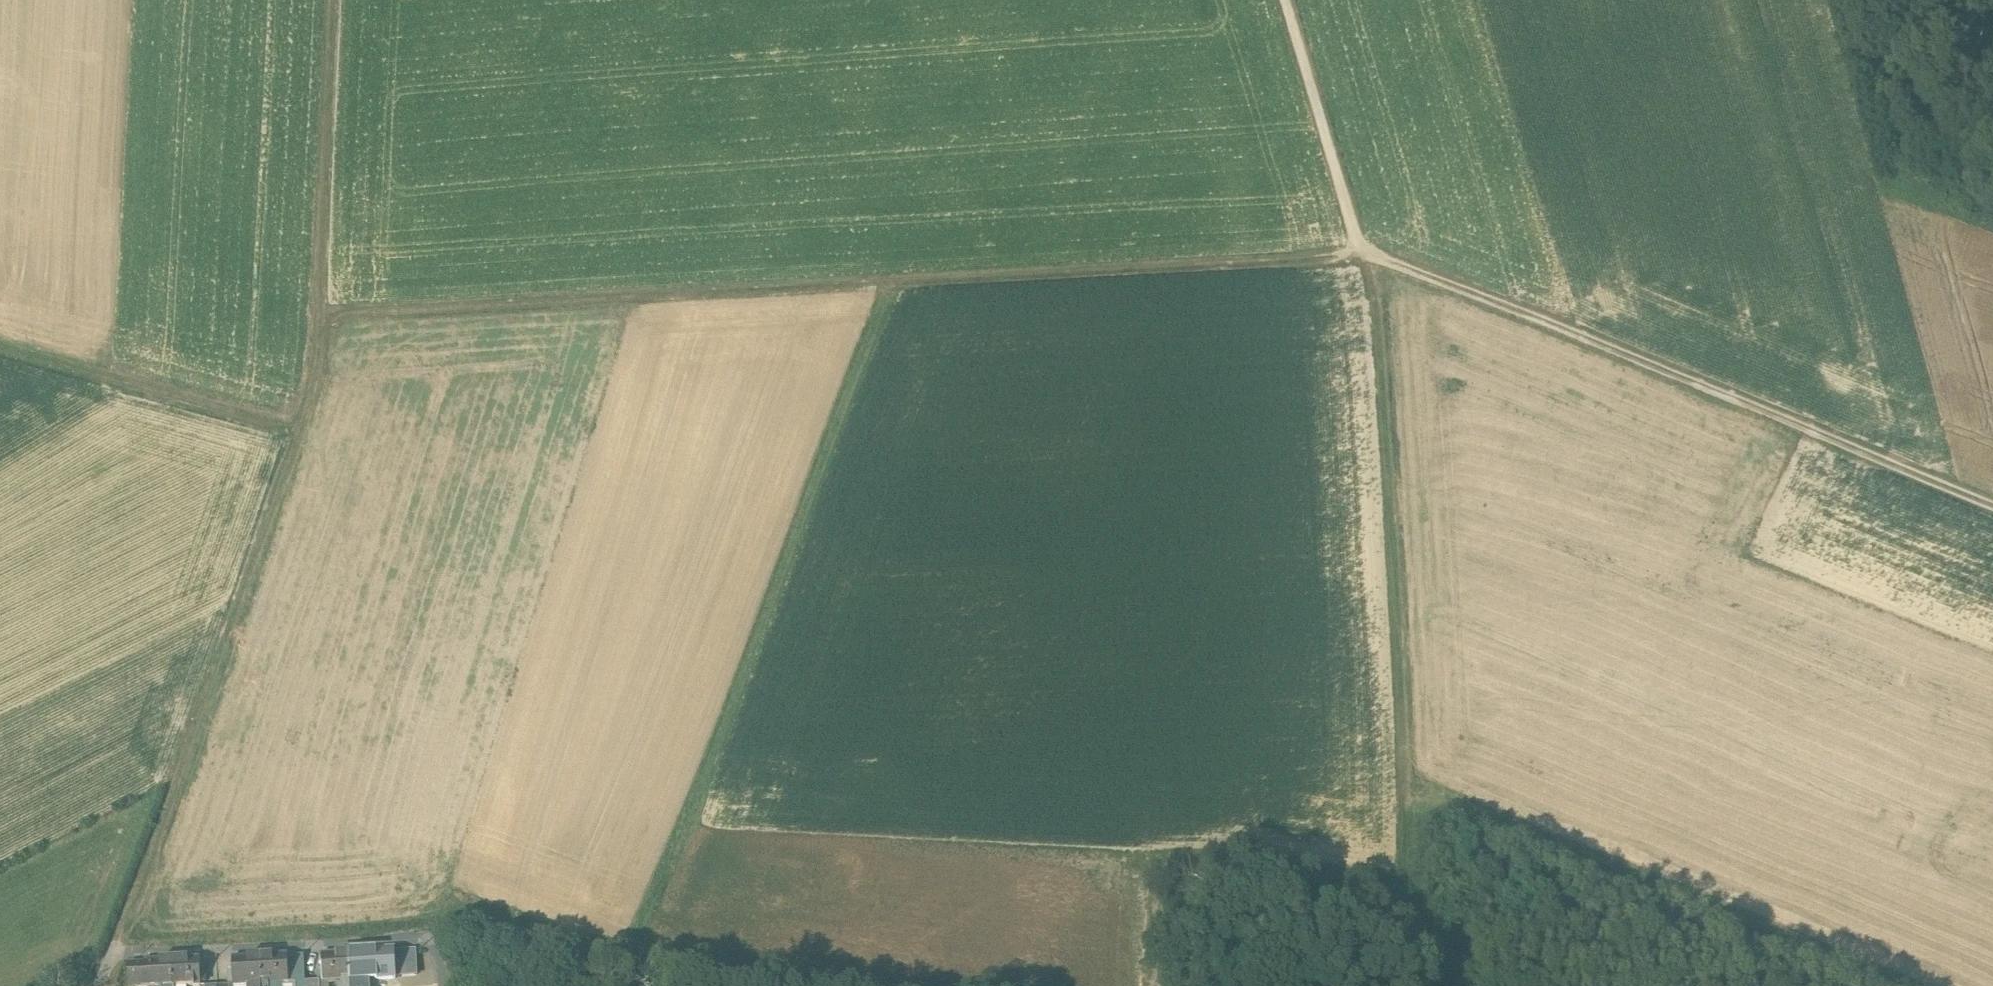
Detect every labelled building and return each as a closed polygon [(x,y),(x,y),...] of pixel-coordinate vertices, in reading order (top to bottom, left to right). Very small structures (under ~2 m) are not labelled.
[(417,950),(394,952),(395,976),(417,976),(417,950)] [(350,953),(351,981),(351,985),(367,985),(367,980),(395,979),(395,976),(394,952),(350,953)] [(322,954),(323,982),(343,982),(344,985),(351,985),(351,981),(350,953),(322,954)] [(288,956),(260,957),(261,985),(296,985),(296,983),(289,983),(288,956)] [(233,959),(235,985),(261,985),(260,957),(233,959)] [(173,961),(174,985),(202,985),(201,960),(173,961)] [(173,961),(145,962),(145,967),(146,985),(174,985),(173,961)] [(132,968),(133,985),(146,985),(145,967),(132,968)]
